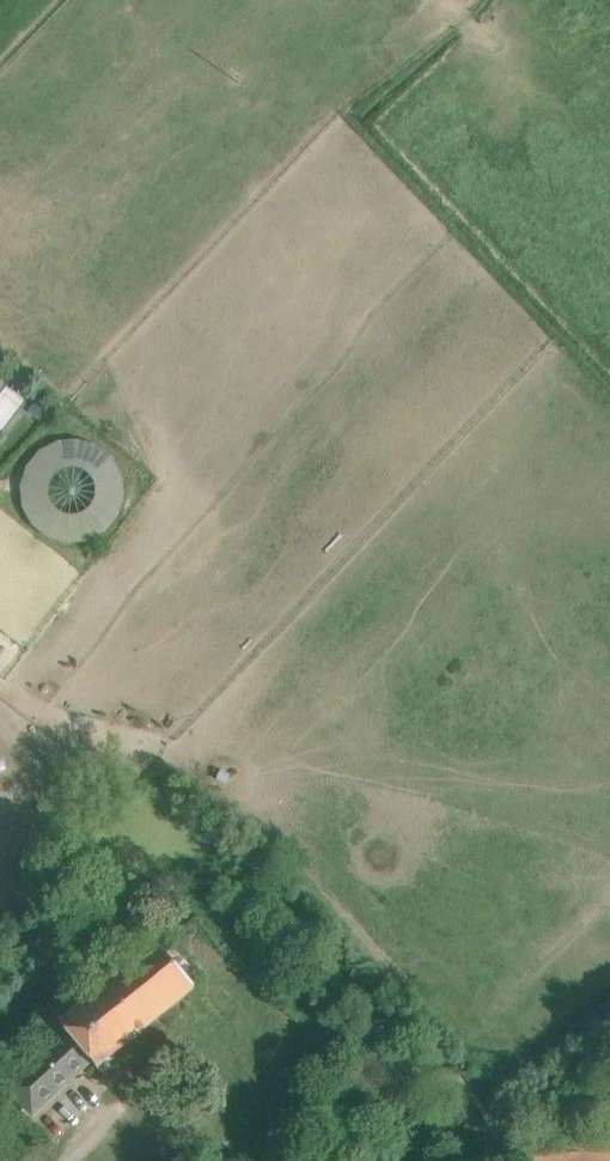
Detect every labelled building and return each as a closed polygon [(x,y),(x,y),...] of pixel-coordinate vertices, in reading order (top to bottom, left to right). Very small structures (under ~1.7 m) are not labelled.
[(121,479),(112,461),(97,448),(79,443),(58,444),(41,453),(28,469),(23,488),(25,507),(34,525),(49,537),(67,543),(87,541),(105,532),(117,517),(123,498),(121,479)] [(157,949),(98,997),(135,1041),(196,990),(157,949)] [(135,1041),(98,997),(61,1028),(67,1035),(91,1063),(98,1071),(135,1041)] [(67,1035),(8,1089),(34,1116),(91,1063),(67,1035)]
